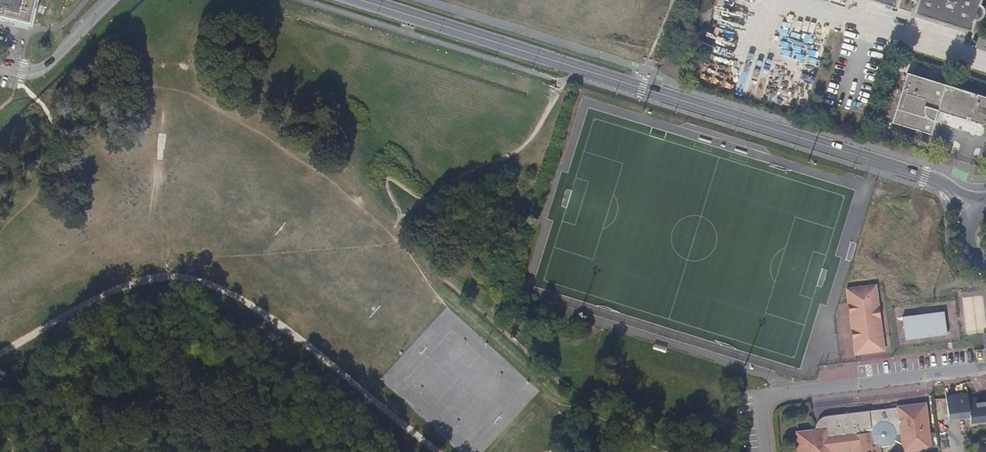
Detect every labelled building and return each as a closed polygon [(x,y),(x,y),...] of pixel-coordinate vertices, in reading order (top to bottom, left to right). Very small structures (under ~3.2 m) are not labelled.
[(28,25),(35,0),(0,0),(0,18),(28,25)] [(895,9),(898,0),(867,0),(895,9)] [(913,14),(971,31),(975,21),(978,20),(981,19),(982,17),(984,13),(984,10),(983,8),(980,5),(981,0),(917,0),(913,14)] [(906,73),(898,99),(891,125),(931,137),(936,122),(937,121),(934,120),(937,112),(965,120),(966,118),(969,119),(968,121),(983,125),(985,120),(985,97),(977,94),(976,96),(973,95),(973,93),(906,73)] [(846,304),(851,303),(857,341),(852,342),(853,355),(877,352),(875,339),(880,338),(873,286),(844,290),(846,304)] [(947,332),(958,331),(954,301),(944,302),(947,332)] [(851,303),(846,304),(852,342),(857,341),(851,303)] [(943,311),(901,316),(904,340),(946,335),(943,311)] [(870,361),(889,359),(888,351),(869,354),(870,361)] [(946,395),(949,421),(970,418),(971,423),(985,422),(985,395),(968,398),(967,392),(946,395)] [(907,406),(891,408),(891,409),(883,410),(885,413),(881,415),(872,416),(869,416),(869,415),(869,411),(861,412),(837,415),(825,417),(822,418),(819,420),(816,423),(815,426),(814,429),(815,432),(797,434),(799,451),(829,451),(828,449),(841,447),(851,446),(851,451),(880,451),(879,447),(887,446),(890,444),(892,442),(894,439),(895,436),(895,433),(901,433),(903,451),(905,451),(931,449),(929,435),(926,413),(925,404),(907,406)]
